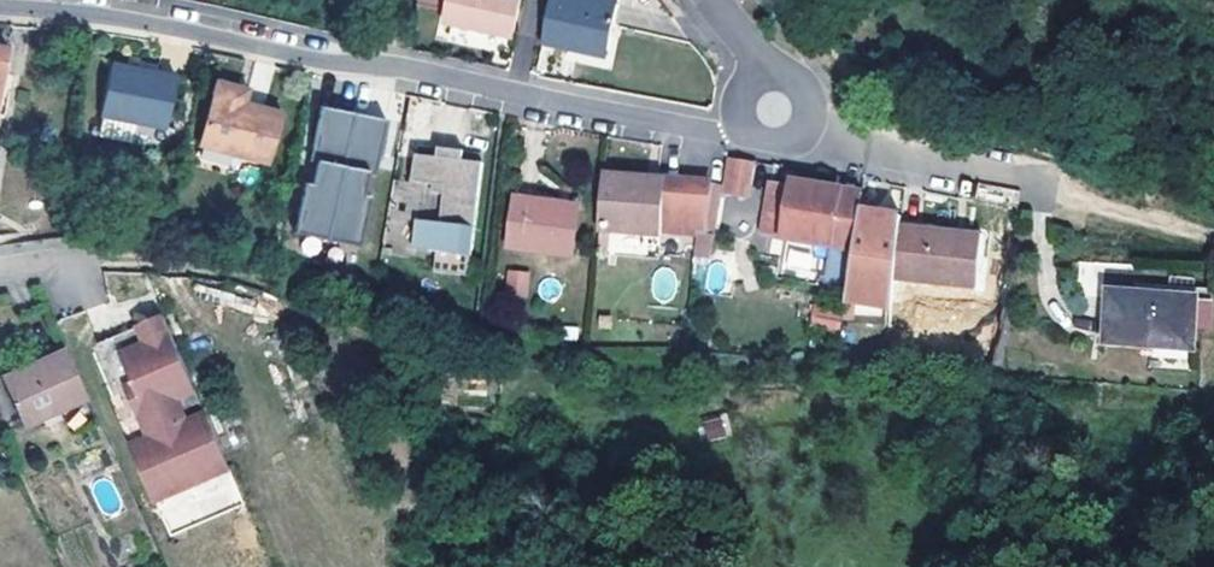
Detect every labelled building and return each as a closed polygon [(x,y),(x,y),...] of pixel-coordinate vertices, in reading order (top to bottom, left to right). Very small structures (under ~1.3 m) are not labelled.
[(414,8),(436,12),(438,0),(416,0),(414,8)] [(522,0),(452,0),(446,25),(514,40),(522,0)] [(544,46),(583,54),(584,48),(611,54),(621,7),(601,2),(601,0),(554,0),(544,46)] [(610,60),(611,54),(584,48),(583,54),(610,60)] [(171,73),(103,59),(93,111),(160,125),(171,73)] [(233,78),(212,73),(198,140),(272,155),(281,104),(242,95),(230,93),(233,78)] [(4,78),(0,98),(0,119),(8,121),(15,81),(4,78)] [(245,81),(233,78),(230,93),(242,95),(245,81)] [(385,121),(321,108),(310,162),(317,163),(312,186),(305,185),(296,234),(360,247),(369,198),(362,196),(367,173),(374,175),(385,121)] [(102,121),(101,134),(130,135),(130,122),(102,121)] [(470,279),(483,165),(414,158),(411,186),(433,189),(432,197),(444,198),(441,226),(417,224),(414,252),(438,255),(436,276),(470,279)] [(748,196),(752,166),(728,163),(724,190),(724,193),(748,196)] [(662,232),(700,237),(698,261),(714,263),(724,190),(723,189),(605,177),(599,242),(608,243),(610,231),(662,235),(662,232)] [(854,249),(862,192),(788,182),(781,239),(854,249)] [(571,257),(576,209),(515,202),(509,250),(571,257)] [(899,226),(899,232),(931,235),(931,228),(899,226)] [(899,232),(895,285),(975,291),(978,238),(931,235),(899,232)] [(505,268),(501,300),(526,303),(530,271),(505,268)] [(1199,307),(1111,302),(1107,355),(1195,359),(1199,307)] [(813,311),(809,323),(836,332),(840,319),(813,311)] [(123,427),(149,415),(125,359),(173,338),(166,321),(91,353),(123,427)] [(232,475),(173,338),(125,359),(149,415),(123,427),(157,507),(232,475)] [(58,418),(89,403),(65,350),(27,368),(9,377),(4,379),(28,433),(45,425),(58,418)] [(9,377),(27,368),(24,363),(6,371),(9,377)] [(708,442),(732,434),(725,413),(701,421),(708,442)] [(60,424),(58,418),(45,425),(48,431),(60,424)]
